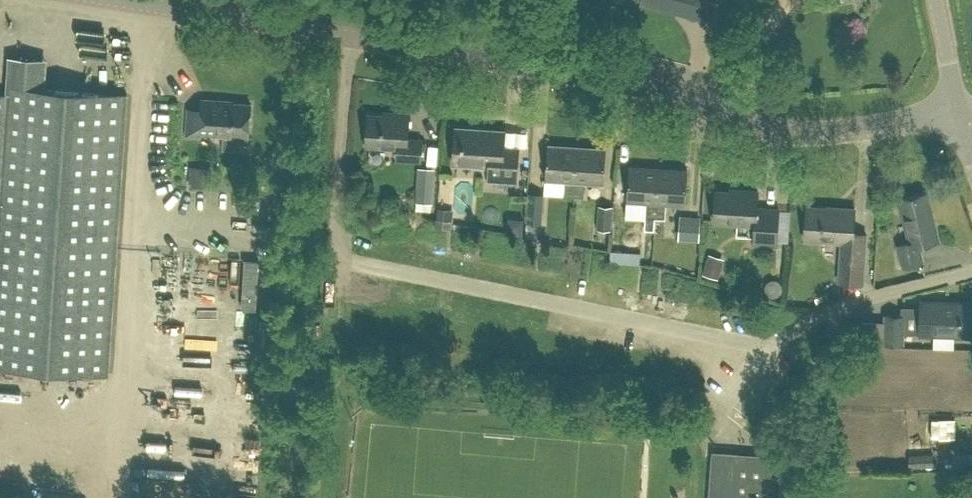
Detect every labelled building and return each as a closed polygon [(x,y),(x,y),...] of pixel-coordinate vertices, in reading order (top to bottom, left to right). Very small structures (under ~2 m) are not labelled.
[(641,2),(701,18),(706,0),(642,0),(641,2)] [(819,0),(793,0),(794,9),(820,5),(819,0)] [(109,373),(128,93),(45,88),(47,59),(10,57),(7,93),(0,93),(0,366),(109,373)] [(187,134),(203,135),(203,131),(223,133),(222,148),(248,150),(249,135),(251,103),(223,101),(223,99),(203,98),(202,109),(189,108),(187,134)] [(532,145),(532,131),(522,131),(523,110),(510,110),(509,145),(532,145)] [(410,113),(392,112),(392,114),(368,113),(366,145),(397,147),(396,158),(421,160),(422,139),(409,138),(410,113)] [(506,129),(456,126),(454,163),(489,166),(488,182),(517,184),(519,146),(505,145),(506,129)] [(574,195),(578,145),(548,144),(546,179),(565,180),(564,195),(574,195)] [(578,145),(574,195),(584,196),(585,181),(605,183),(607,147),(578,145)] [(656,217),(659,167),(630,165),(627,200),(646,202),(646,216),(656,217)] [(422,167),(421,210),(439,210),(440,167),(422,167)] [(659,167),(656,217),(666,218),(667,203),(686,204),(689,169),(659,167)] [(758,191),(740,190),(740,192),(716,190),(714,220),(755,223),(754,244),(777,245),(780,208),(758,207),(758,191)] [(939,240),(927,191),(900,198),(910,241),(898,244),(903,266),(923,261),(919,244),(939,240)] [(544,193),(528,192),(526,222),(542,223),(544,193)] [(612,205),(599,204),(597,228),(611,229),(612,205)] [(839,208),(808,206),(805,238),(823,239),(824,237),(843,239),(841,259),(839,281),(863,283),(867,232),(854,231),(856,207),(839,206),(839,208)] [(700,215),(680,214),(678,239),(698,240),(700,215)] [(617,243),(617,256),(641,257),(642,244),(617,243)] [(707,273),(722,278),(729,258),(714,253),(707,273)] [(207,267),(211,283),(231,279),(228,262),(207,267)] [(922,300),(921,307),(902,306),(902,315),(887,315),(886,341),(902,341),(903,331),(920,331),(920,332),(971,334),(971,302),(922,300)] [(713,451),(710,497),(774,497),(777,456),(713,451)] [(912,458),(912,469),(937,469),(937,458),(912,458)]
